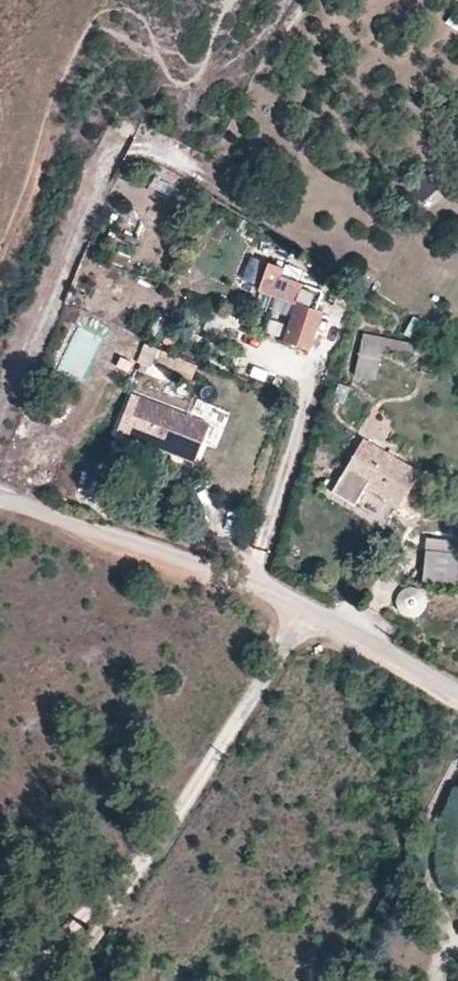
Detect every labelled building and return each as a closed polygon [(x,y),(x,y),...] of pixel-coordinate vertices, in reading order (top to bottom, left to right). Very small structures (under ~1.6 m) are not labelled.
[(242,284),(255,289),(265,264),(253,259),(242,284)] [(321,291),(281,277),(275,296),(315,310),(321,291)] [(156,315),(150,340),(166,343),(172,318),(156,315)] [(420,320),(413,317),(403,333),(410,337),(420,320)] [(377,380),(384,346),(385,337),(363,333),(354,375),(377,380)] [(425,346),(385,337),(384,346),(423,354),(425,346)] [(157,347),(144,342),(137,359),(150,364),(157,347)] [(156,364),(173,371),(178,357),(162,350),(156,364)] [(196,364),(178,357),(173,371),(191,378),(196,364)] [(209,424),(131,395),(117,433),(195,462),(209,424)] [(363,438),(334,489),(356,502),(367,483),(417,512),(435,480),(363,438)] [(428,538),(423,580),(455,584),(457,561),(457,542),(428,538)]
